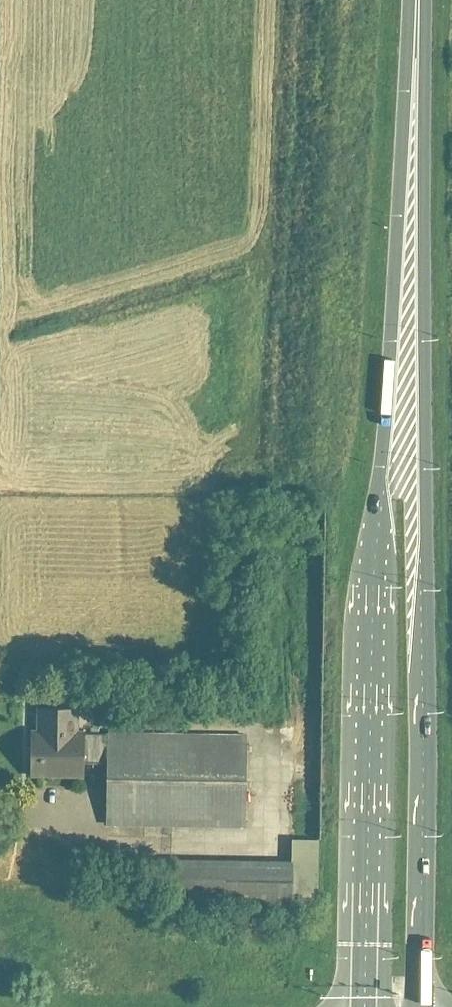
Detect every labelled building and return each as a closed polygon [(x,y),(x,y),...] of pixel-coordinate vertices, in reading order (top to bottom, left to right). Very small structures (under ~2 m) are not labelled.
[(245,826),(247,735),(76,732),(76,709),(39,709),(39,732),(32,732),(32,774),(82,775),(83,763),(107,763),(106,823),(245,826)] [(316,910),(317,839),(292,838),(291,862),(170,860),(169,908),(316,910)]
